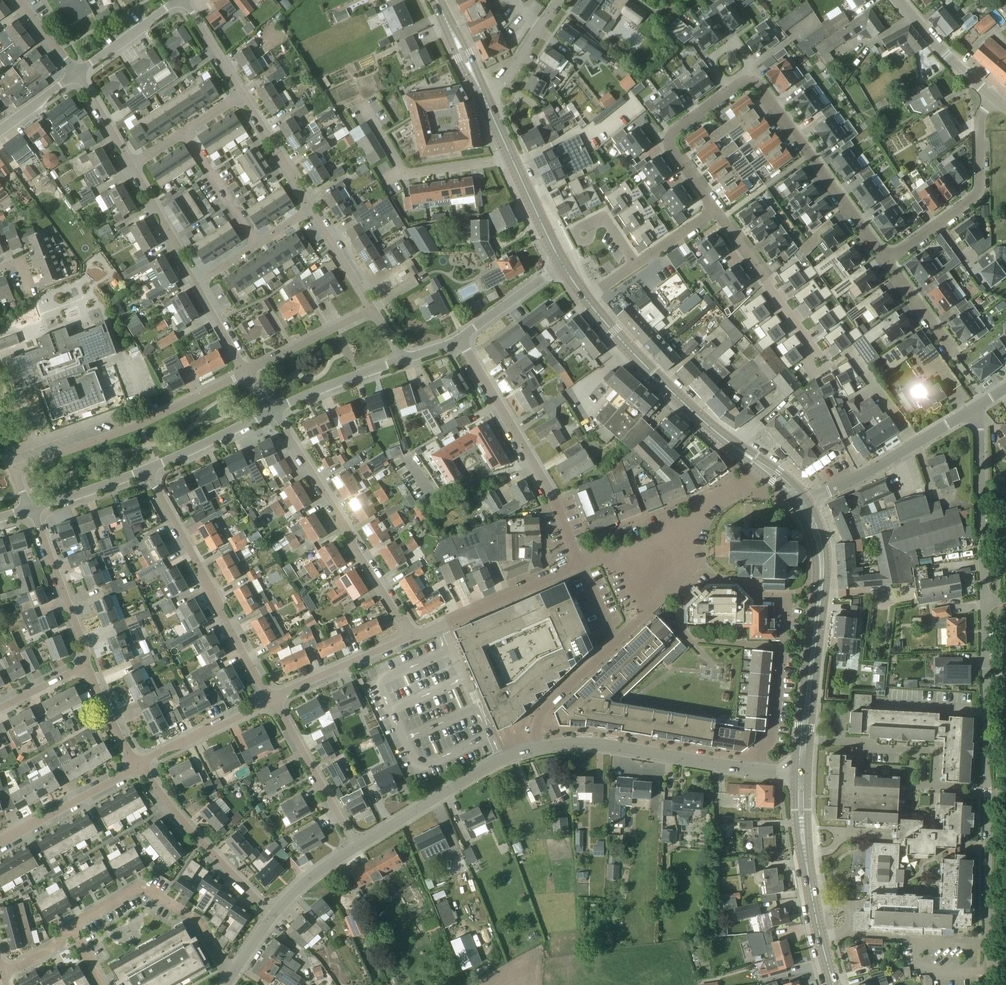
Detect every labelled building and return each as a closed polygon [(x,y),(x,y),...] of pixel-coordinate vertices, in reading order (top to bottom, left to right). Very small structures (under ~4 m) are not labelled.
[(95,0),(54,0),(69,26),(93,12),(88,4),(95,0)] [(230,13),(235,9),(229,2),(230,2),(228,0),(210,0),(217,9),(206,18),(215,30),(227,22),(219,12),(224,7),(229,14),(230,13)] [(246,0),(234,0),(247,17),(254,11),(246,0)] [(281,5),(286,12),(293,8),(287,0),(281,5)] [(381,6),(389,23),(409,13),(404,3),(394,8),(391,2),(394,0),(393,0),(381,6)] [(480,40),(481,42),(500,33),(496,26),(497,25),(490,12),(488,13),(484,4),(486,3),(484,0),(458,0),(456,1),(463,14),(464,13),(469,23),(467,23),(474,37),(478,35),(480,40)] [(571,12),(586,23),(585,25),(596,33),(609,14),(615,18),(620,11),(633,20),(640,9),(630,2),(628,0),(580,0),(571,12)] [(871,0),(852,0),(857,9),(871,0)] [(0,1),(0,21),(9,13),(0,1)] [(801,5),(808,15),(813,11),(807,1),(801,5)] [(712,11),(719,22),(724,18),(733,30),(735,28),(736,30),(742,26),(741,24),(743,23),(730,5),(725,9),(721,4),(712,11)] [(803,18),(808,15),(801,5),(796,8),(803,18)] [(99,22),(113,13),(108,6),(94,14),(99,22)] [(973,25),(978,22),(977,21),(977,18),(975,15),(972,15),(969,12),(957,22),(944,7),(928,20),(935,29),(937,27),(946,37),(960,25),(959,25),(961,24),(962,24),(961,27),(963,30),(966,30),(967,31),(973,25)] [(796,8),(791,12),(799,22),(803,18),(796,8)] [(346,9),(334,15),(337,23),(350,17),(346,9)] [(824,40),(818,44),(815,47),(822,57),(844,42),(845,43),(860,33),(863,37),(870,39),(872,37),(873,38),(884,30),(870,9),(851,23),(850,22),(829,37),(824,40)] [(280,10),(274,15),(278,20),(284,15),(280,10)] [(700,26),(712,44),(713,44),(723,37),(714,25),(719,22),(712,11),(707,15),(709,18),(699,26),(700,26)] [(794,25),(799,22),(791,12),(787,16),(794,25)] [(829,37),(850,22),(843,12),(830,21),(828,19),(820,24),(822,27),(829,37)] [(410,34),(410,33),(407,34),(404,28),(414,24),(409,13),(389,23),(398,40),(410,34)] [(794,25),(787,16),(782,19),(789,29),(794,25)] [(712,44),(700,26),(694,31),(690,28),(688,28),(677,19),(664,31),(674,39),(680,32),(682,34),(686,30),(690,33),(703,51),(712,44)] [(784,32),(789,29),(782,19),(776,23),(784,32)] [(8,35),(13,41),(24,32),(15,20),(4,29),(4,30),(0,33),(0,41),(8,35)] [(246,34),(254,29),(250,22),(242,26),(246,34)] [(582,50),(583,48),(591,53),(589,56),(598,61),(605,51),(574,29),(573,30),(565,24),(561,30),(559,30),(558,32),(558,34),(557,35),(571,45),(572,44),(582,50)] [(887,51),(896,47),(896,48),(908,42),(916,53),(926,45),(910,25),(881,40),(887,51)] [(175,36),(163,44),(169,53),(167,54),(172,60),(180,55),(176,48),(181,45),(181,46),(192,39),(183,26),(172,33),(175,36)] [(752,39),(746,43),(754,53),(766,45),(769,50),(780,42),(769,27),(758,35),(757,34),(751,38),(752,39)] [(822,27),(817,31),(824,40),(829,37),(822,27)] [(817,31),(811,34),(818,44),(824,40),(817,31)] [(24,32),(13,41),(0,51),(0,61),(5,67),(34,44),(24,32)] [(487,60),(508,50),(500,33),(481,42),(475,45),(482,59),(482,60),(483,60),(484,62),(485,61),(486,61),(487,60)] [(818,44),(811,34),(806,38),(813,48),(815,47),(818,44)] [(417,69),(432,62),(425,48),(420,50),(413,36),(398,44),(406,61),(412,58),(417,69)] [(1005,54),(1005,52),(989,37),(983,44),(972,57),(990,72),(1005,54)] [(813,48),(806,38),(801,42),(808,52),(811,49),(813,48)] [(258,46),(254,40),(247,45),(248,47),(235,56),(243,68),(257,59),(251,50),(258,46)] [(808,52),(801,42),(796,46),(803,55),(805,53),(808,52)] [(178,78),(166,60),(162,63),(152,48),(142,55),(144,58),(132,66),(139,78),(135,80),(143,92),(148,99),(178,78)] [(551,82),(558,72),(560,73),(568,62),(549,48),(541,59),(548,65),(543,71),(551,82)] [(777,61),(787,53),(784,48),(773,56),(777,61)] [(808,52),(805,53),(809,58),(815,53),(811,49),(808,52)] [(990,72),(1005,85),(1004,85),(1005,87),(1005,54),(990,72)] [(198,55),(190,61),(194,66),(202,60),(198,55)] [(26,56),(0,76),(0,98),(6,106),(12,102),(16,108),(48,85),(44,79),(55,70),(44,56),(33,64),(26,56)] [(262,56),(257,59),(243,68),(251,81),(264,72),(267,77),(282,68),(278,62),(274,64),(273,62),(268,65),(262,56)] [(710,70),(702,60),(693,67),(696,72),(691,76),(704,93),(714,86),(705,74),(710,70)] [(793,71),(793,70),(786,60),(767,74),(774,84),(775,84),(793,71)] [(797,89),(802,86),(807,82),(797,67),(793,70),(793,71),(775,84),(782,93),(794,84),(797,89)] [(282,68),(267,77),(270,82),(257,91),(265,103),(278,95),(272,86),(283,79),(287,76),(282,68)] [(130,84),(121,70),(111,77),(113,81),(101,89),(116,111),(123,107),(114,93),(119,90),(120,91),(130,84)] [(542,70),(536,74),(537,76),(534,78),(532,77),(526,89),(539,96),(543,87),(547,90),(553,86),(542,70)] [(704,93),(691,76),(688,71),(673,82),(681,92),(686,88),(694,100),(704,93)] [(200,76),(196,79),(210,102),(220,95),(214,85),(209,79),(204,82),(200,76)] [(812,78),(807,82),(802,86),(806,91),(794,99),(797,104),(796,105),(800,110),(818,96),(811,87),(816,83),(812,78)] [(198,109),(210,102),(196,79),(195,80),(197,83),(186,90),(198,109)] [(681,92),(673,82),(668,85),(672,90),(662,97),(675,115),(680,112),(680,111),(684,107),(676,95),(681,92)] [(923,109),(926,114),(942,105),(939,100),(942,98),(938,91),(936,92),(933,86),(934,85),(934,84),(922,91),(920,88),(919,86),(900,97),(906,107),(915,102),(919,109),(922,110),(923,109)] [(450,106),(456,105),(463,103),(465,110),(476,109),(473,101),(469,102),(460,85),(445,89),(450,106)] [(451,108),(450,106),(445,89),(444,89),(431,91),(435,110),(451,108)] [(186,90),(174,98),(186,117),(198,109),(186,90)] [(281,93),(285,102),(290,100),(286,90),(281,93)] [(425,111),(435,110),(431,91),(406,95),(411,113),(425,111)] [(139,107),(144,104),(148,100),(148,99),(143,92),(125,104),(131,113),(139,107)] [(608,92),(599,100),(606,109),(616,102),(608,92)] [(284,104),(278,95),(265,103),(273,116),(286,108),(287,110),(295,105),(292,99),(284,104)] [(728,134),(755,114),(750,106),(753,104),(747,96),(730,109),(735,116),(722,126),(728,134)] [(820,110),(823,115),(834,108),(830,103),(825,106),(818,96),(800,110),(803,115),(804,114),(808,119),(820,110)] [(596,125),(599,123),(626,101),(622,97),(616,102),(606,109),(592,121),(596,125)] [(675,115),(662,97),(652,104),(649,99),(644,103),(651,113),(656,110),(665,121),(670,118),(670,119),(675,115)] [(59,106),(68,119),(73,125),(88,114),(83,107),(80,110),(71,98),(59,106)] [(174,125),(186,117),(174,98),(162,106),(174,125)] [(456,105),(460,121),(459,121),(461,133),(480,130),(478,119),(476,109),(465,110),(463,103),(456,105)] [(538,130),(537,128),(529,132),(530,134),(522,138),(528,152),(537,147),(544,144),(545,145),(559,137),(554,129),(561,124),(558,119),(555,115),(553,111),(554,110),(551,105),(542,111),(550,124),(538,130)] [(68,119),(59,106),(47,115),(49,118),(56,128),(50,132),(59,146),(64,142),(60,137),(74,126),(73,125),(68,119)] [(163,133),(174,125),(162,106),(150,113),(163,133)] [(279,126),(287,139),(301,130),(295,120),(309,112),(305,106),(291,115),(292,118),(279,126)] [(558,119),(570,112),(567,107),(555,115),(558,119)] [(817,134),(821,139),(839,126),(832,116),(837,113),(834,108),(823,115),(827,120),(815,129),(818,133),(817,134)] [(925,154),(920,157),(923,163),(928,159),(929,162),(956,143),(953,137),(958,134),(944,110),(930,118),(938,132),(927,138),(933,148),(924,154),(925,154)] [(429,125),(425,111),(411,113),(416,132),(430,130),(429,125)] [(151,140),(163,133),(150,113),(138,121),(136,118),(151,140)] [(222,121),(234,140),(247,132),(234,113),(222,121)] [(761,121),(755,114),(728,134),(727,134),(732,141),(733,141),(733,142),(734,142),(747,132),(752,139),(766,129),(770,127),(764,119),(761,121)] [(141,147),(151,140),(136,118),(131,121),(135,127),(130,131),(134,137),(141,147)] [(222,121),(210,129),(222,148),(234,140),(222,121)] [(314,121),(301,130),(287,139),(287,140),(286,141),(287,142),(287,144),(289,144),(290,145),(291,144),(295,151),(308,143),(311,147),(327,137),(328,137),(333,134),(345,126),(343,123),(332,130),(329,125),(320,131),(314,121)] [(46,134),(38,122),(25,131),(34,143),(40,139),(45,147),(52,142),(46,134)] [(345,126),(333,134),(337,142),(350,134),(345,126)] [(714,144),(727,134),(728,134),(722,126),(709,136),(703,128),(685,141),(691,149),(694,146),(700,154),(714,144)] [(841,139),(845,144),(850,140),(855,137),(851,132),(846,135),(839,126),(821,139),(825,144),(826,143),(829,148),(841,139)] [(628,149),(646,136),(639,127),(622,140),(628,149)] [(210,156),(222,148),(210,129),(198,137),(210,156)] [(777,144),(777,145),(781,142),(775,134),(772,137),(766,129),(752,139),(739,149),(738,149),(743,157),(744,156),(744,157),(745,157),(758,147),(763,155),(777,144)] [(434,155),(431,136),(430,130),(416,132),(422,156),(434,155)] [(482,148),(480,130),(461,133),(464,150),(482,148)] [(357,142),(371,166),(387,156),(372,132),(357,142)] [(456,133),(445,134),(448,152),(464,150),(461,133),(456,133)] [(96,143),(91,134),(81,140),(87,149),(96,143)] [(445,134),(431,136),(434,155),(448,152),(445,134)] [(27,144),(21,135),(5,146),(12,156),(27,144)] [(543,176),(541,177),(547,188),(594,164),(579,135),(532,159),(537,170),(539,169),(543,176)] [(352,147),(357,144),(351,136),(347,139),(352,147)] [(646,136),(628,149),(635,158),(652,146),(646,136)] [(301,161),(309,174),(322,166),(318,159),(324,156),(322,153),(330,147),(326,140),(312,149),(314,153),(301,161)] [(854,145),(850,140),(845,144),(840,148),(843,153),(831,161),(838,171),(856,159),(849,149),(854,145)] [(700,154),(697,156),(702,164),(706,162),(711,169),(725,159),(738,149),(739,149),(734,142),(733,142),(733,141),(732,141),(719,151),(714,144),(700,154)] [(750,164),(755,172),(769,162),(774,170),(792,158),(786,150),(783,152),(777,145),(777,144),(763,155),(750,164)] [(185,172),(197,164),(185,145),(172,153),(185,172)] [(90,159),(95,167),(96,168),(109,160),(102,147),(88,155),(87,153),(79,158),(82,163),(90,159)] [(264,159),(256,147),(237,160),(245,172),(264,159)] [(160,161),(173,180),(185,172),(172,153),(160,161)] [(44,157),(43,163),(47,168),(52,169),(57,165),(58,159),(55,155),(49,154),(44,157)] [(936,166),(944,176),(949,173),(957,185),(960,183),(961,184),(966,180),(965,179),(967,177),(963,172),(965,171),(961,165),(959,166),(951,155),(936,166)] [(642,168),(649,177),(666,165),(659,156),(648,164),(644,159),(634,167),(638,172),(642,168)] [(711,169),(708,171),(713,179),(717,177),(722,184),(750,164),(745,157),(744,157),(744,156),(743,157),(730,166),(725,159),(711,169)] [(4,179),(5,177),(10,173),(4,165),(0,159),(0,182),(4,179)] [(245,172),(253,184),(272,172),(264,159),(245,172)] [(857,172),(861,177),(871,170),(868,165),(863,168),(856,159),(838,171),(846,181),(857,172)] [(27,160),(19,166),(30,181),(37,175),(30,165),(31,165),(27,160)] [(116,173),(112,166),(113,165),(114,164),(112,161),(110,161),(109,160),(96,168),(95,167),(87,172),(96,187),(104,182),(103,180),(116,173)] [(148,169),(161,188),(173,180),(160,161),(148,169)] [(365,163),(354,170),(359,177),(369,170),(365,163)] [(750,164),(722,184),(728,192),(724,194),(730,202),(748,190),(742,182),(755,172),(750,164)] [(673,174),(666,165),(649,177),(656,187),(673,174)] [(332,181),(340,176),(345,172),(341,166),(328,174),(322,166),(309,174),(317,186),(330,178),(332,181)] [(783,192),(790,201),(794,198),(800,194),(796,189),(808,180),(807,178),(808,177),(804,171),(802,172),(801,170),(783,183),(787,188),(783,192)] [(853,191),(860,200),(877,188),(870,178),(875,175),(871,170),(861,177),(865,182),(853,191)] [(891,179),(897,188),(902,184),(896,175),(891,179)] [(956,194),(944,176),(934,183),(930,179),(925,182),(933,193),(938,189),(946,201),(949,199),(950,201),(955,197),(954,195),(956,194)] [(460,180),(462,197),(474,196),(476,207),(483,206),(481,193),(475,194),(473,178),(460,180)] [(588,209),(601,203),(592,186),(583,190),(582,187),(578,179),(569,184),(580,206),(585,204),(588,209)] [(450,199),(462,197),(460,180),(447,181),(450,199)] [(324,196),(331,209),(345,201),(339,191),(346,186),(343,181),(335,186),(337,188),(324,196)] [(437,201),(450,199),(447,181),(435,183),(437,201)] [(941,204),(933,193),(925,182),(910,193),(916,200),(918,203),(923,200),(931,212),(934,210),(935,211),(940,207),(939,206),(941,204)] [(108,209),(116,204),(130,197),(129,195),(130,195),(130,194),(129,190),(127,190),(127,191),(122,183),(109,191),(108,189),(100,194),(108,209)] [(425,203),(437,201),(435,183),(422,185),(425,203)] [(663,196),(669,206),(687,193),(680,184),(663,196)] [(412,205),(425,203),(422,185),(410,187),(411,197),(405,198),(407,210),(413,209),(412,205)] [(606,185),(600,189),(603,194),(609,190),(606,185)] [(812,185),(800,194),(794,198),(801,208),(797,211),(800,216),(805,213),(811,209),(807,204),(819,195),(817,193),(819,192),(815,186),(813,187),(812,185)] [(84,199),(94,193),(90,186),(79,192),(83,199),(84,199)] [(622,186),(606,197),(614,209),(619,205),(622,210),(643,195),(637,187),(627,194),(622,186)] [(282,214),(295,206),(282,187),(270,195),(282,214)] [(882,206),(893,199),(889,194),(884,197),(877,188),(860,200),(867,210),(879,202),(882,206)] [(561,216),(566,214),(569,219),(581,213),(572,196),(564,200),(563,198),(558,189),(549,194),(558,212),(561,216)] [(196,204),(188,192),(183,195),(169,204),(177,216),(196,204)] [(84,199),(83,199),(79,201),(82,206),(97,198),(94,193),(84,199)] [(693,202),(687,193),(669,206),(676,215),(693,202)] [(270,195),(258,202),(271,222),(282,214),(270,195)] [(352,196),(345,201),(331,209),(339,222),(352,213),(356,218),(368,211),(363,203),(358,206),(352,196)] [(130,197),(116,204),(121,213),(114,217),(117,223),(125,219),(124,217),(137,209),(130,197)] [(388,198),(368,211),(356,218),(359,224),(346,232),(349,237),(351,236),(353,239),(352,240),(352,241),(359,253),(372,245),(378,242),(372,233),(392,220),(398,230),(405,225),(388,198)] [(769,219),(776,214),(770,206),(768,208),(761,199),(739,215),(741,217),(740,218),(744,224),(745,223),(747,225),(758,216),(763,223),(769,219)] [(874,220),(881,229),(898,217),(891,208),(896,204),(893,199),(882,206),(886,211),(874,220)] [(811,209),(805,213),(812,222),(807,226),(811,231),(822,224),(818,219),(830,210),(828,208),(830,207),(825,201),(824,202),(822,200),(811,209)] [(923,211),(918,203),(916,200),(910,204),(918,215),(923,211)] [(258,230),(271,222),(258,202),(246,210),(258,230)] [(196,204),(177,216),(185,229),(204,216),(196,204)] [(626,227),(631,223),(634,228),(655,214),(650,205),(640,212),(634,204),(618,215),(626,227)] [(498,233),(518,224),(509,206),(489,215),(490,215),(498,233)] [(899,216),(898,217),(881,229),(880,230),(887,240),(906,226),(899,216)] [(776,229),(769,219),(763,223),(752,232),(753,234),(752,235),(756,240),(757,239),(759,242),(776,229)] [(962,241),(965,239),(973,250),(974,250),(978,255),(977,256),(977,257),(991,247),(991,236),(985,240),(969,219),(954,230),(962,241)] [(137,240),(151,232),(143,220),(130,227),(129,225),(121,230),(124,236),(132,231),(137,240)] [(828,220),(799,248),(805,257),(823,240),(829,248),(833,245),(834,247),(841,241),(840,240),(845,236),(843,233),(844,232),(840,227),(839,228),(836,225),(833,227),(828,220)] [(229,221),(216,229),(229,249),(241,241),(229,221)] [(472,232),(472,243),(482,262),(495,255),(491,248),(489,242),(489,238),(488,221),(471,221),(471,226),(466,227),(466,233),(472,232)] [(638,245),(644,242),(647,246),(668,232),(662,224),(652,230),(646,222),(630,233),(638,245)] [(20,238),(18,234),(14,224),(9,226),(11,230),(5,233),(12,250),(23,246),(21,243),(20,238)] [(109,224),(97,230),(101,238),(112,231),(109,224)] [(424,226),(407,229),(422,254),(439,252),(424,226)] [(776,240),(786,232),(782,227),(772,235),(776,240)] [(217,256),(229,249),(216,229),(205,237),(217,256)] [(45,230),(36,234),(32,235),(24,239),(25,241),(30,239),(33,249),(50,242),(45,230)] [(116,237),(112,231),(101,238),(104,243),(116,237)] [(158,245),(151,232),(137,240),(142,249),(134,254),(138,259),(146,255),(145,253),(158,245)] [(295,232),(285,239),(296,255),(301,252),(305,258),(310,255),(303,244),(295,232)] [(786,232),(776,240),(764,249),(766,251),(764,252),(768,257),(770,256),(771,259),(783,250),(789,258),(798,249),(786,232)] [(697,245),(705,255),(723,242),(719,237),(718,237),(715,233),(697,245)] [(205,237),(192,245),(205,264),(217,256),(205,237)] [(371,268),(375,274),(386,268),(387,270),(393,267),(415,254),(411,247),(412,247),(408,240),(405,242),(403,238),(378,254),(372,245),(359,253),(369,269),(371,268)] [(296,255),(285,239),(276,245),(290,267),(295,264),(291,258),(296,255)] [(50,242),(33,249),(35,255),(29,257),(28,258),(31,263),(55,254),(50,242)] [(710,276),(715,272),(722,268),(717,261),(729,252),(725,247),(726,247),(723,242),(705,255),(711,264),(705,269),(710,276)] [(954,253),(946,243),(941,246),(949,257),(954,253)] [(846,244),(824,260),(813,268),(817,272),(820,276),(839,262),(845,271),(849,268),(850,269),(858,264),(857,262),(862,259),(859,256),(861,255),(857,249),(855,250),(853,247),(850,250),(846,244)] [(276,245),(266,251),(277,268),(282,264),(286,270),(290,267),(276,245)] [(685,258),(677,247),(666,255),(673,266),(685,258)] [(980,273),(984,278),(991,287),(1005,277),(997,266),(1005,260),(1005,247),(997,247),(988,254),(994,262),(980,273)] [(277,268),(266,251),(257,258),(271,280),(276,277),(272,271),(277,268)] [(692,251),(685,256),(692,266),(697,263),(696,261),(698,260),(692,251)] [(914,275),(931,262),(932,262),(924,252),(906,265),(913,275),(914,275)] [(936,258),(932,262),(931,262),(914,275),(920,284),(932,275),(936,280),(946,273),(961,262),(954,253),(949,257),(951,260),(942,267),(936,258)] [(55,254),(31,263),(33,269),(40,267),(42,272),(59,266),(55,254)] [(501,267),(487,275),(481,278),(487,290),(507,280),(509,279),(510,280),(515,277),(514,276),(518,275),(520,276),(524,274),(523,272),(525,271),(521,263),(520,263),(516,255),(509,259),(507,255),(501,257),(502,259),(498,261),(501,267)] [(142,274),(147,271),(152,280),(158,276),(171,268),(164,256),(151,263),(148,258),(120,274),(124,282),(141,272),(142,274)] [(257,258),(247,264),(258,280),(263,277),(267,283),(271,280),(257,258)] [(813,268),(811,264),(801,271),(794,262),(778,274),(784,283),(788,280),(795,289),(817,272),(813,268)] [(247,264),(238,270),(252,292),(257,289),(253,283),(258,280),(247,264)] [(715,272),(710,276),(708,278),(712,283),(721,277),(727,286),(745,273),(738,264),(726,273),(722,268),(715,272)] [(409,268),(414,276),(419,273),(414,265),(409,268)] [(42,272),(45,278),(37,281),(40,288),(47,285),(64,278),(59,266),(42,272)] [(296,266),(291,269),(295,276),(300,272),(296,266)] [(877,278),(873,272),(872,273),(870,270),(866,272),(862,267),(849,276),(843,281),(830,290),(832,293),(836,299),(856,285),(862,293),(866,290),(867,292),(874,286),(873,285),(878,282),(876,279),(877,278)] [(179,281),(171,268),(158,276),(163,286),(156,290),(156,289),(147,294),(150,300),(166,291),(166,289),(179,281)] [(299,277),(306,287),(307,289),(310,287),(311,289),(311,290),(312,292),(313,291),(316,297),(318,296),(320,300),(328,295),(328,296),(329,295),(326,292),(330,289),(333,293),(335,297),(344,292),(338,283),(339,283),(331,271),(324,275),(316,280),(312,274),(308,268),(299,277)] [(252,292),(238,270),(228,276),(234,286),(238,293),(244,289),(247,295),(252,292)] [(840,277),(843,281),(849,276),(847,272),(840,277)] [(751,282),(745,273),(727,286),(734,294),(729,298),(734,305),(745,297),(740,290),(751,282)] [(946,273),(936,280),(940,285),(928,294),(935,304),(952,291),(945,282),(950,278),(946,273)] [(9,301),(15,299),(6,277),(0,280),(0,297),(1,300),(7,298),(9,301)] [(279,308),(281,311),(284,315),(286,320),(295,314),(295,313),(298,311),(299,312),(302,317),(313,310),(302,292),(301,290),(306,287),(299,277),(283,288),(283,289),(286,287),(292,296),(289,297),(292,300),(287,303),(279,308)] [(437,277),(430,280),(435,292),(442,288),(437,277)] [(958,299),(964,296),(954,279),(948,282),(958,299)] [(810,309),(832,293),(830,290),(826,284),(816,292),(809,283),(793,295),(799,304),(804,301),(810,309)] [(691,294),(687,289),(676,298),(680,303),(691,294)] [(879,289),(847,313),(847,314),(853,321),(868,310),(874,319),(882,313),(883,314),(891,309),(890,308),(895,304),(893,301),(894,300),(890,294),(888,295),(886,293),(883,295),(879,289)] [(959,301),(952,291),(935,304),(942,313),(954,305),(957,310),(967,302),(964,297),(959,301)] [(178,312),(192,305),(185,292),(171,299),(170,297),(163,301),(166,307),(173,303),(178,312)] [(440,314),(442,317),(448,313),(437,293),(425,299),(429,305),(421,309),(427,321),(440,314)] [(750,315),(741,322),(747,331),(769,315),(763,306),(767,303),(760,294),(744,306),(750,315)] [(630,304),(617,316),(638,340),(639,340),(652,328),(664,318),(652,304),(653,303),(647,295),(635,304),(641,311),(639,313),(630,304)] [(700,301),(695,295),(679,308),(684,314),(700,301)] [(273,309),(267,299),(256,306),(259,311),(264,308),(267,312),(273,309)] [(951,329),(955,334),(973,320),(966,311),(971,307),(967,302),(957,310),(961,315),(949,323),(952,328),(951,329)] [(544,304),(518,323),(525,332),(537,323),(534,319),(543,313),(551,324),(563,314),(555,303),(548,309),(544,304)] [(841,305),(831,312),(825,303),(808,315),(815,324),(819,322),(825,330),(847,314),(847,313),(841,305)] [(199,317),(192,305),(178,312),(183,321),(176,325),(179,331),(187,327),(186,325),(199,317)] [(901,320),(899,318),(895,312),(863,336),(869,344),(885,333),(891,342),(899,336),(900,337),(907,332),(906,330),(911,327),(909,324),(910,323),(906,317),(905,318),(904,317),(901,320)] [(146,329),(136,313),(124,321),(134,336),(146,329)] [(776,314),(759,326),(766,335),(756,342),(762,351),(784,335),(778,327),(782,324),(776,314)] [(250,328),(246,321),(239,326),(249,342),(258,337),(257,335),(261,333),(265,339),(276,333),(264,315),(253,321),(255,325),(250,328)] [(559,339),(571,330),(573,333),(586,323),(579,315),(555,334),(559,339)] [(978,317),(973,320),(955,334),(959,339),(960,338),(963,343),(975,334),(979,339),(989,332),(978,317)] [(677,372),(689,385),(701,374),(717,359),(718,360),(724,354),(730,348),(743,336),(736,327),(727,318),(719,326),(729,337),(717,348),(710,341),(677,372),(677,371),(677,372)] [(165,320),(156,325),(159,331),(168,326),(165,320)] [(490,345),(484,349),(485,349),(497,364),(496,364),(496,365),(501,362),(503,365),(502,366),(506,370),(515,363),(506,350),(519,341),(528,352),(536,346),(531,340),(525,332),(518,323),(492,343),(491,342),(489,344),(490,345)] [(577,338),(580,341),(592,331),(586,323),(573,333),(571,330),(559,339),(564,344),(575,335),(577,338)] [(4,362),(14,391),(47,379),(50,388),(42,391),(53,421),(107,401),(94,368),(83,372),(81,367),(117,353),(106,324),(70,338),(67,328),(53,333),(54,336),(51,337),(50,334),(36,339),(40,349),(4,362)] [(840,324),(823,336),(830,345),(834,342),(840,351),(862,334),(856,326),(846,333),(840,324)] [(204,325),(193,332),(198,340),(209,334),(204,325)] [(652,328),(639,340),(643,346),(644,345),(654,357),(667,345),(664,342),(662,339),(652,328)] [(919,350),(930,342),(921,330),(910,338),(897,347),(903,356),(916,347),(919,350)] [(580,341),(577,338),(576,340),(575,340),(570,344),(575,349),(581,344),(594,360),(607,350),(592,331),(580,341)] [(161,350),(164,348),(171,344),(179,340),(175,332),(157,342),(161,350)] [(541,333),(531,340),(536,346),(540,352),(550,344),(546,338),(541,333)] [(4,338),(8,347),(20,343),(17,334),(4,338)] [(802,346),(794,334),(781,343),(787,352),(779,359),(786,368),(787,370),(802,359),(796,351),(802,346)] [(852,344),(868,366),(879,357),(869,344),(863,336),(852,344)] [(687,355),(699,344),(694,339),(682,349),(687,355)] [(991,344),(995,350),(984,358),(979,361),(978,360),(971,365),(972,367),(971,368),(981,381),(989,375),(989,376),(990,375),(989,375),(990,375),(989,375),(990,375),(990,374),(992,372),(992,373),(993,372),(993,373),(993,372),(993,373),(993,372),(1001,366),(997,360),(1001,357),(1005,353),(1005,349),(999,339),(991,344)] [(225,364),(219,351),(218,351),(214,344),(208,347),(212,354),(205,357),(212,371),(225,364)] [(742,352),(750,362),(752,360),(753,360),(760,354),(751,344),(742,352)] [(667,345),(654,357),(667,371),(680,359),(676,355),(678,353),(673,348),(671,350),(667,345)] [(529,379),(534,375),(530,370),(535,366),(533,363),(543,355),(540,352),(536,346),(528,352),(529,353),(515,363),(506,370),(505,371),(507,370),(511,374),(505,378),(514,390),(529,379)] [(719,419),(732,408),(733,408),(753,391),(757,388),(767,383),(786,368),(779,359),(769,347),(760,354),(753,360),(752,360),(750,362),(720,390),(705,403),(705,404),(719,419)] [(727,351),(724,354),(729,360),(735,354),(730,348),(727,351)] [(559,362),(551,353),(545,357),(546,359),(545,360),(552,367),(553,367),(559,362)] [(185,368),(192,364),(199,378),(212,371),(205,357),(196,362),(192,354),(181,359),(185,368)] [(165,378),(171,392),(185,385),(178,371),(184,369),(177,355),(164,362),(171,375),(165,378)] [(146,358),(134,360),(137,370),(148,367),(146,358)] [(701,399),(705,403),(720,390),(719,390),(716,386),(730,373),(718,360),(717,359),(701,374),(689,385),(701,398),(701,399)] [(858,377),(847,361),(836,367),(840,374),(836,376),(847,397),(855,392),(849,382),(858,377)] [(565,369),(559,362),(553,367),(559,374),(565,369)] [(607,383),(618,392),(596,417),(605,426),(612,418),(619,410),(627,401),(641,385),(621,367),(620,368),(621,368),(614,375),(613,373),(613,372),(612,370),(604,379),(607,382),(607,383)] [(753,391),(733,408),(732,408),(719,419),(719,420),(720,420),(735,430),(744,423),(744,424),(745,423),(765,409),(759,400),(778,386),(787,397),(792,394),(801,387),(787,370),(786,368),(767,383),(757,388),(753,391)] [(431,402),(437,398),(432,391),(445,384),(449,391),(464,381),(460,374),(458,375),(456,371),(443,379),(441,377),(423,388),(423,389),(431,402)] [(832,395),(841,390),(831,372),(820,379),(824,385),(819,388),(822,396),(828,410),(837,406),(832,395)] [(151,373),(143,375),(146,384),(153,382),(151,373)] [(534,375),(529,379),(527,381),(529,384),(520,390),(521,390),(514,394),(521,406),(523,405),(527,412),(539,405),(531,392),(541,386),(535,376),(534,375)] [(805,411),(822,396),(819,388),(815,380),(803,389),(801,387),(792,394),(803,408),(794,416),(786,408),(775,418),(765,427),(781,445),(804,423),(799,418),(803,414),(805,411)] [(431,412),(434,418),(449,409),(452,407),(453,407),(456,406),(456,404),(457,404),(456,402),(469,394),(467,390),(469,389),(464,381),(449,391),(437,398),(431,402),(434,407),(429,409),(431,412)] [(924,410),(931,406),(946,397),(938,384),(932,388),(928,382),(912,391),(918,400),(917,403),(920,408),(923,408),(924,410)] [(434,407),(431,402),(423,389),(423,388),(422,388),(424,392),(413,396),(410,385),(403,387),(403,386),(394,389),(399,407),(407,404),(408,408),(416,405),(418,412),(428,409),(429,409),(434,407)] [(658,400),(641,385),(627,401),(619,410),(612,418),(605,426),(604,426),(615,435),(632,450),(633,449),(643,440),(655,429),(642,417),(644,414),(645,415),(646,414),(650,417),(660,406),(656,402),(658,400)] [(388,406),(384,407),(380,394),(366,398),(370,412),(371,414),(365,416),(370,432),(382,428),(381,423),(376,425),(374,421),(387,417),(391,415),(388,406)] [(561,394),(552,401),(557,408),(566,400),(561,394)] [(838,448),(840,451),(845,447),(841,440),(828,410),(822,396),(805,411),(803,414),(808,420),(813,426),(810,429),(813,433),(789,455),(802,469),(834,448),(838,448)] [(851,410),(861,425),(873,418),(879,414),(882,412),(877,405),(876,405),(871,397),(860,404),(855,397),(847,402),(852,409),(851,410)] [(337,429),(341,439),(342,442),(348,439),(347,436),(353,434),(348,422),(356,419),(350,404),(336,410),(342,424),(343,427),(337,429)] [(837,406),(828,410),(841,440),(850,436),(852,435),(854,434),(853,430),(852,428),(842,404),(837,406)] [(431,412),(423,416),(428,424),(435,420),(434,418),(431,412)] [(655,429),(643,440),(655,453),(666,442),(674,450),(682,440),(682,441),(690,433),(686,429),(688,427),(672,412),(661,425),(661,424),(655,430),(655,429)] [(873,418),(878,425),(887,439),(898,432),(889,417),(889,418),(885,412),(880,416),(879,414),(873,418)] [(326,414),(315,419),(326,443),(330,441),(328,437),(326,431),(333,428),(326,414)] [(789,455),(813,433),(810,429),(813,426),(808,420),(803,414),(799,418),(804,423),(781,445),(780,449),(785,454),(789,454),(789,455)] [(467,416),(455,419),(459,425),(460,427),(471,423),(469,419),(467,416)] [(558,429),(561,427),(556,417),(535,430),(540,439),(547,435),(554,448),(566,441),(558,429)] [(317,435),(320,441),(322,445),(326,443),(315,419),(304,424),(310,438),(317,435)] [(470,433),(432,455),(448,482),(459,479),(448,459),(476,444),(477,446),(479,444),(485,455),(483,456),(490,469),(510,464),(486,421),(469,431),(470,433)] [(865,430),(861,425),(853,430),(854,434),(852,435),(854,438),(852,439),(854,442),(852,443),(858,453),(860,451),(864,457),(875,450),(874,448),(873,448),(864,434),(863,431),(865,430)] [(864,434),(873,448),(874,448),(887,439),(878,425),(864,434)] [(439,426),(431,430),(435,437),(443,432),(439,426)] [(615,435),(604,426),(595,432),(608,444),(615,435)] [(271,439),(258,444),(269,467),(273,465),(282,479),(291,473),(292,472),(284,459),(281,461),(277,453),(271,439)] [(651,478),(653,483),(662,504),(686,495),(690,493),(682,477),(671,469),(655,453),(643,440),(633,449),(644,460),(659,475),(651,478)] [(593,462),(581,442),(564,452),(568,460),(556,467),(565,482),(581,473),(579,470),(593,462)] [(666,442),(655,453),(671,469),(681,459),(679,457),(680,456),(674,450),(666,442)] [(632,450),(629,453),(621,460),(625,470),(627,471),(644,460),(633,449),(632,450)] [(693,469),(691,470),(694,475),(697,478),(701,475),(706,482),(706,483),(707,483),(727,468),(715,451),(709,456),(703,460),(694,467),(695,468),(693,469)] [(256,466),(249,469),(244,457),(242,458),(239,453),(225,459),(229,467),(224,469),(230,481),(250,472),(253,478),(259,475),(256,466)] [(342,464),(343,464),(349,460),(344,453),(337,457),(342,464)] [(384,453),(371,461),(374,466),(381,462),(387,458),(384,453)] [(370,469),(367,464),(356,471),(353,466),(362,460),(358,455),(351,459),(349,460),(343,464),(345,469),(336,474),(338,476),(333,480),(338,489),(370,469)] [(948,471),(946,464),(943,455),(927,460),(936,488),(940,487),(942,493),(955,489),(952,482),(948,471)] [(330,459),(329,457),(322,461),(326,469),(335,464),(332,458),(330,459)] [(621,460),(606,474),(613,494),(623,519),(641,513),(634,494),(628,480),(628,479),(625,470),(621,460)] [(370,469),(338,489),(339,491),(338,491),(338,493),(340,497),(342,497),(343,496),(344,499),(359,489),(355,484),(365,478),(365,479),(373,474),(385,467),(381,462),(374,466),(370,469)] [(215,489),(222,486),(212,465),(207,468),(207,467),(203,469),(203,470),(202,470),(200,469),(196,471),(196,473),(195,473),(202,489),(195,492),(197,498),(203,510),(207,517),(216,512),(211,501),(208,501),(205,494),(215,490),(215,489)] [(691,470),(689,469),(680,474),(682,477),(690,493),(702,487),(702,486),(706,483),(706,482),(701,475),(697,478),(694,475),(691,470)] [(291,473),(282,479),(285,483),(293,478),(291,473)] [(623,519),(613,494),(606,474),(601,478),(588,483),(578,486),(580,492),(574,494),(574,495),(573,495),(582,519),(586,518),(591,532),(619,521),(618,521),(623,519)] [(856,491),(856,492),(863,506),(868,504),(893,493),(887,478),(856,491)] [(195,492),(191,483),(187,485),(184,479),(170,485),(176,498),(176,499),(177,498),(180,505),(190,501),(197,498),(195,492)] [(484,505),(487,503),(494,513),(497,511),(501,518),(521,506),(521,507),(535,498),(523,479),(510,488),(516,499),(503,507),(492,489),(483,495),(480,497),(484,505)] [(275,480),(268,483),(272,490),(278,486),(275,480)] [(277,501),(270,505),(274,512),(305,492),(298,482),(285,490),(288,496),(285,499),(283,497),(277,501)] [(662,504),(653,483),(646,486),(648,491),(641,494),(647,510),(662,504)] [(995,498),(1005,495),(1005,486),(992,489),(995,498)] [(370,495),(371,496),(366,499),(363,494),(349,503),(355,512),(386,493),(382,487),(370,495)] [(269,502),(276,498),(278,496),(275,491),(266,496),(269,502)] [(311,503),(305,492),(274,512),(278,518),(286,513),(284,510),(288,508),(294,505),(298,511),(311,503)] [(873,535),(889,530),(890,531),(921,523),(919,518),(900,523),(894,503),(898,502),(897,500),(885,503),(886,509),(872,513),(868,504),(863,506),(856,492),(844,497),(843,497),(827,504),(844,543),(862,538),(873,535)] [(386,493),(355,512),(361,522),(375,513),(373,509),(389,499),(386,493)] [(930,515),(928,504),(927,504),(925,494),(898,502),(894,503),(900,523),(919,518),(930,515)] [(141,511),(138,502),(137,498),(122,503),(125,514),(120,516),(124,528),(133,525),(133,524),(140,522),(142,517),(141,512),(141,511)] [(930,515),(919,518),(921,523),(943,516),(939,501),(928,504),(930,515)] [(414,508),(421,521),(426,518),(418,505),(414,508)] [(117,522),(112,507),(99,511),(106,534),(111,532),(109,525),(117,522)] [(199,528),(205,540),(223,530),(217,519),(224,515),(221,509),(216,512),(207,517),(202,520),(204,525),(199,528)] [(196,523),(202,520),(207,517),(203,510),(193,516),(196,523)] [(958,512),(943,516),(921,523),(890,531),(889,530),(873,535),(874,541),(873,541),(878,564),(909,558),(907,551),(965,535),(958,512)] [(295,534),(293,532),(285,537),(289,543),(320,524),(313,513),(300,522),(304,528),(299,532),(299,531),(295,534)] [(398,513),(384,521),(380,523),(377,519),(363,528),(369,537),(401,517),(398,513)] [(77,527),(85,551),(85,553),(92,550),(86,532),(97,529),(91,514),(78,518),(80,526),(77,527)] [(540,529),(540,518),(532,519),(532,516),(524,516),(524,520),(498,520),(442,539),(434,554),(440,567),(439,567),(445,579),(447,584),(464,577),(465,577),(464,575),(461,568),(470,564),(474,562),(483,564),(489,561),(498,561),(502,570),(507,580),(528,571),(529,575),(544,569),(541,562),(540,560),(541,542),(541,529),(540,529)] [(401,517),(369,537),(375,547),(389,538),(388,536),(405,525),(401,517)] [(78,543),(76,536),(70,521),(57,525),(65,548),(78,543)] [(320,524),(289,543),(293,549),(301,544),(300,542),(304,540),(310,536),(314,543),(327,534),(320,524)] [(726,527),(726,532),(726,542),(730,542),(729,564),(731,564),(735,564),(735,568),(738,568),(738,574),(738,577),(750,577),(750,578),(752,578),(762,579),(763,579),(763,581),(762,581),(762,586),(763,586),(763,589),(785,590),(785,580),(786,580),(786,578),(796,578),(796,577),(799,576),(801,573),(802,570),(800,567),(797,566),(797,564),(802,562),(806,558),(806,552),(803,547),(798,545),(798,543),(800,543),(803,540),(803,536),(801,533),(798,532),(798,530),(788,530),(788,529),(764,528),(764,529),(754,529),(754,527),(752,527),(752,529),(751,529),(751,524),(743,524),(743,529),(741,529),(741,528),(726,527)] [(219,548),(221,552),(248,537),(247,537),(244,531),(228,539),(223,530),(205,540),(212,552),(219,548)] [(13,562),(16,571),(17,575),(28,572),(26,564),(22,565),(18,552),(28,549),(28,546),(24,533),(10,537),(12,544),(9,545),(11,551),(10,551),(14,562),(13,562)] [(118,546),(124,557),(134,551),(132,548),(137,544),(144,555),(164,544),(157,533),(140,542),(137,537),(126,544),(118,546)] [(108,549),(111,548),(113,548),(109,537),(104,539),(108,549)] [(250,541),(248,537),(221,552),(223,556),(216,560),(223,571),(235,564),(240,562),(235,552),(247,545),(246,544),(250,541)] [(380,551),(386,560),(416,541),(413,537),(397,546),(394,541),(380,551)] [(13,562),(14,562),(10,551),(7,552),(3,539),(0,540),(0,563),(3,562),(4,565),(13,562)] [(108,549),(104,539),(98,542),(101,552),(108,549)] [(407,553),(407,554),(419,547),(416,541),(386,560),(392,570),(406,561),(403,556),(407,553)] [(301,577),(308,573),(339,553),(332,543),(319,551),(323,557),(313,564),(312,562),(297,571),(301,577)] [(844,543),(835,544),(837,573),(856,571),(856,570),(863,570),(862,567),(856,568),(854,543),(844,543)] [(170,556),(164,544),(144,555),(150,566),(137,573),(141,579),(144,577),(155,571),(166,565),(163,560),(170,556)] [(91,555),(86,557),(85,557),(87,563),(81,565),(85,577),(100,571),(108,569),(103,558),(113,554),(111,548),(108,549),(101,552),(91,555)] [(85,551),(77,553),(67,556),(69,562),(85,557),(86,557),(85,553),(85,551)] [(308,573),(312,579),(320,574),(318,572),(324,568),(328,566),(332,572),(345,564),(339,553),(308,573)] [(909,558),(878,564),(880,573),(863,575),(863,570),(856,570),(856,571),(837,573),(838,589),(914,583),(909,558)] [(473,571),(464,575),(465,577),(464,577),(469,588),(479,584),(482,591),(494,586),(486,568),(485,568),(483,564),(474,562),(470,564),(473,571)] [(283,568),(292,582),(299,578),(290,563),(283,568)] [(242,576),(235,564),(223,571),(230,583),(242,576)] [(919,604),(962,597),(958,574),(929,579),(926,565),(912,567),(919,604)] [(161,574),(168,585),(182,577),(176,566),(161,574)] [(445,579),(439,567),(433,570),(439,582),(445,579)] [(421,568),(399,582),(410,598),(421,591),(421,592),(426,589),(419,576),(424,573),(421,568)] [(247,573),(250,577),(257,573),(254,569),(247,573)] [(354,570),(335,582),(339,589),(335,591),(334,589),(326,594),(330,600),(361,581),(354,570)] [(104,592),(112,589),(112,588),(124,584),(121,578),(105,584),(100,571),(85,577),(90,590),(101,586),(104,592)] [(144,577),(147,583),(158,576),(155,571),(144,577)] [(250,577),(252,581),(259,577),(257,573),(250,577)] [(160,605),(162,610),(174,604),(171,599),(188,589),(182,577),(168,585),(163,588),(162,589),(168,600),(160,605)] [(234,591),(241,603),(259,593),(252,581),(234,591)] [(368,591),(361,581),(330,600),(334,606),(342,601),(351,595),(354,600),(368,591)] [(513,725),(520,718),(594,648),(593,648),(565,583),(454,631),(498,731),(513,725)] [(126,590),(124,584),(112,588),(112,589),(114,594),(126,590)] [(736,621),(736,627),(750,627),(750,607),(751,607),(751,601),(736,587),(708,587),(702,594),(693,585),(689,589),(698,598),(687,608),(687,624),(729,624),(729,621),(736,621)] [(19,605),(22,612),(48,602),(43,588),(30,594),(32,600),(19,605)] [(421,591),(410,598),(414,605),(416,604),(419,608),(416,609),(421,617),(446,603),(441,595),(438,590),(432,593),(435,598),(428,602),(421,592),(421,591)] [(247,615),(259,608),(262,612),(274,605),(271,600),(269,602),(268,600),(263,591),(259,593),(241,603),(247,615)] [(297,592),(291,595),(295,604),(301,601),(297,592)] [(100,615),(115,609),(110,597),(95,602),(100,615)] [(372,598),(363,603),(362,604),(365,610),(375,603),(372,598)] [(186,618),(201,610),(194,599),(180,607),(186,618)] [(353,601),(344,607),(347,613),(357,607),(353,601)] [(174,604),(162,610),(166,615),(177,609),(174,604)] [(262,612),(264,616),(252,623),(258,635),(278,623),(274,616),(273,617),(271,613),(277,609),(274,605),(262,612)] [(836,661),(845,662),(846,654),(855,654),(857,639),(854,638),(856,619),(863,619),(865,606),(852,605),(850,617),(835,616),(833,637),(839,637),(836,661)] [(947,623),(947,628),(947,645),(965,644),(965,618),(950,619),(950,616),(948,606),(932,610),(933,619),(934,619),(935,623),(947,623)] [(774,631),(774,607),(751,607),(750,607),(750,627),(750,638),(775,638),(775,631),(774,631)] [(104,627),(119,621),(115,609),(100,615),(104,627)] [(171,649),(178,645),(181,643),(201,632),(198,627),(207,622),(201,610),(186,618),(192,629),(175,639),(174,637),(166,641),(171,649)] [(24,619),(22,612),(6,618),(8,625),(24,619)] [(58,626),(53,613),(32,621),(37,635),(58,626)] [(124,619),(127,625),(138,621),(136,615),(124,619)] [(304,621),(308,628),(310,627),(317,623),(313,616),(304,621)] [(344,626),(349,624),(345,616),(340,618),(344,626)] [(745,730),(745,727),(620,706),(622,698),(669,654),(681,642),(674,634),(670,630),(661,620),(657,616),(555,713),(560,726),(586,727),(586,725),(607,729),(718,748),(726,749),(742,752),(754,743),(756,731),(745,730)] [(336,620),(339,628),(344,626),(340,618),(336,620)] [(24,619),(8,625),(12,633),(28,627),(24,619)] [(364,624),(370,637),(383,631),(377,619),(364,624)] [(141,627),(138,621),(127,625),(129,632),(109,639),(111,645),(110,645),(109,647),(111,650),(112,651),(114,651),(114,652),(136,643),(131,631),(141,627)] [(286,640),(292,637),(289,633),(285,635),(278,623),(258,635),(265,646),(277,640),(280,644),(286,640)] [(358,642),(370,637),(364,624),(352,629),(358,642)] [(310,627),(308,628),(303,630),(305,635),(314,655),(319,652),(322,658),(334,653),(329,640),(318,644),(312,632),(310,627)] [(204,637),(201,632),(181,643),(184,648),(195,642),(198,640),(205,651),(219,644),(213,632),(204,637)] [(341,634),(329,640),(334,653),(347,647),(341,634)] [(46,641),(54,661),(69,655),(61,635),(46,641)] [(308,657),(314,655),(305,635),(301,637),(304,643),(301,645),(304,650),(293,655),(298,668),(311,663),(308,657)] [(13,653),(15,652),(20,650),(15,640),(8,644),(13,653)] [(286,673),(298,668),(293,655),(292,655),(286,640),(280,644),(269,650),(272,656),(280,651),(284,659),(280,661),(286,673)] [(681,642),(669,654),(674,660),(681,654),(687,648),(683,644),(681,642)] [(138,650),(136,643),(114,652),(119,664),(130,660),(132,665),(141,661),(153,657),(150,651),(144,653),(142,648),(138,650)] [(201,676),(219,666),(216,661),(225,655),(219,644),(205,651),(211,662),(197,670),(201,676)] [(21,653),(24,660),(31,672),(41,667),(31,648),(21,653)] [(752,661),(772,663),(772,659),(773,652),(753,650),(752,661)] [(15,652),(13,653),(3,658),(8,668),(7,668),(13,681),(26,674),(20,662),(19,662),(15,652)] [(153,657),(141,661),(143,668),(155,663),(153,657)] [(772,663),(752,661),(751,672),(770,674),(771,670),(772,663)] [(963,667),(944,668),(944,661),(929,662),(929,670),(938,669),(939,686),(965,685),(963,667)] [(221,671),(219,666),(201,676),(203,681),(217,673),(223,684),(224,685),(238,677),(231,665),(221,671)] [(878,666),(877,672),(879,674),(879,682),(877,684),(876,690),(884,690),(886,667),(878,666)] [(145,681),(139,669),(124,677),(130,688),(145,681)] [(201,693),(192,697),(199,712),(211,706),(208,700),(212,697),(210,692),(203,681),(201,676),(197,670),(191,674),(201,693)] [(771,674),(770,674),(751,672),(749,683),(769,685),(770,682),(771,674)] [(169,691),(166,686),(165,685),(158,689),(152,677),(145,681),(130,688),(136,700),(147,695),(150,701),(169,691)] [(219,687),(225,698),(244,688),(238,677),(224,685),(223,684),(219,687)] [(171,682),(165,685),(166,686),(169,691),(171,697),(177,694),(171,682)] [(345,688),(340,690),(333,694),(338,706),(329,710),(333,719),(343,715),(341,711),(360,703),(352,683),(344,686),(345,688)] [(770,685),(769,685),(749,683),(748,694),(768,696),(769,693),(770,685)] [(75,687),(64,692),(72,707),(83,702),(75,687)] [(210,692),(212,697),(215,703),(221,700),(215,689),(210,692)] [(173,699),(171,697),(169,691),(150,701),(145,703),(148,709),(142,712),(148,723),(163,716),(160,711),(165,709),(163,704),(173,699)] [(61,713),(72,707),(64,692),(53,697),(61,713)] [(768,696),(748,694),(747,705),(767,708),(767,704),(768,704),(768,696)] [(854,723),(851,723),(851,725),(849,725),(848,730),(850,731),(850,733),(869,734),(869,737),(880,737),(880,734),(892,735),(891,738),(894,738),(894,740),(909,741),(909,739),(912,739),(912,736),(923,737),(923,740),(934,741),(934,738),(944,738),(942,774),(945,775),(945,782),(969,783),(970,772),(967,772),(967,760),(970,761),(970,758),(972,758),(973,743),(971,743),(971,740),(969,740),(969,728),(972,729),(973,718),(949,717),(949,721),(939,721),(939,714),(936,713),(865,709),(865,704),(871,705),(872,695),(854,694),(853,712),(852,712),(851,713),(854,713),(854,723)] [(63,717),(61,713),(53,697),(42,703),(52,722),(52,723),(63,717)] [(188,718),(199,712),(192,697),(180,703),(188,718)] [(325,713),(317,699),(297,709),(306,727),(313,723),(312,720),(325,713)] [(767,708),(747,705),(746,717),(766,719),(766,715),(767,715),(767,708)] [(24,712),(21,714),(30,733),(33,732),(34,729),(33,727),(39,724),(31,708),(31,709),(30,707),(23,711),(24,712)] [(183,720),(177,709),(172,712),(171,711),(163,716),(148,723),(154,735),(169,728),(168,727),(177,722),(178,723),(183,720)] [(363,715),(367,726),(375,723),(370,712),(363,715)] [(30,734),(30,733),(21,714),(9,720),(19,738),(22,743),(33,738),(30,734)] [(86,725),(93,722),(90,716),(83,720),(86,725)] [(746,717),(746,718),(746,719),(745,727),(745,730),(756,731),(765,732),(765,730),(765,727),(766,719),(746,717)] [(65,721),(69,728),(75,725),(71,719),(65,721)] [(52,722),(46,724),(56,743),(63,739),(58,727),(55,728),(52,723),(52,722)] [(321,730),(324,735),(333,730),(337,728),(334,722),(321,730)] [(56,743),(46,724),(41,727),(50,746),(56,743)] [(88,739),(93,736),(91,734),(98,730),(95,725),(84,731),(88,739)] [(273,746),(272,746),(269,739),(263,726),(251,732),(250,730),(243,734),(250,748),(241,752),(247,764),(254,761),(251,756),(273,746)] [(338,741),(333,730),(324,735),(327,741),(316,747),(323,759),(335,752),(330,745),(338,741)] [(377,748),(385,745),(380,732),(372,736),(377,748)] [(73,737),(77,744),(83,741),(79,734),(73,737)] [(77,744),(73,737),(68,740),(72,747),(77,744)] [(14,741),(17,747),(17,748),(23,745),(22,743),(19,738),(14,741)] [(104,742),(94,748),(102,763),(113,757),(104,742)] [(213,771),(222,767),(225,773),(242,765),(235,751),(234,751),(231,745),(220,750),(221,751),(215,754),(213,749),(204,753),(213,771)] [(5,747),(0,750),(0,753),(2,757),(8,754),(5,747)] [(71,781),(81,775),(73,760),(68,752),(59,758),(53,748),(47,751),(55,766),(60,763),(71,781)] [(83,754),(92,769),(102,763),(94,748),(83,754)] [(50,769),(55,766),(47,751),(32,760),(35,764),(44,759),(50,769)] [(355,776),(343,753),(333,758),(335,763),(327,767),(337,786),(349,779),(355,776)] [(83,754),(73,760),(81,775),(92,769),(83,754)] [(862,775),(862,776),(862,778),(855,777),(855,767),(851,767),(851,762),(853,762),(853,760),(846,760),(846,755),(831,755),(831,758),(829,758),(829,764),(831,764),(830,767),(833,767),(833,775),(830,775),(830,778),(828,778),(828,784),(830,784),(829,787),(832,787),(832,795),(834,795),(834,799),(832,798),(831,807),(827,806),(827,810),(825,810),(825,815),(827,815),(827,819),(847,820),(847,823),(846,823),(854,824),(854,823),(853,823),(853,820),(860,821),(860,823),(874,824),(875,821),(890,822),(890,825),(897,825),(897,822),(899,799),(906,799),(906,785),(899,785),(900,777),(892,776),(892,779),(877,778),(877,776),(862,775)] [(199,773),(196,774),(192,766),(191,766),(188,761),(169,770),(176,784),(188,779),(192,786),(203,780),(199,773)] [(27,763),(22,766),(25,773),(31,769),(27,763)] [(397,788),(398,787),(394,779),(403,775),(397,763),(373,774),(383,795),(390,791),(391,793),(393,793),(395,793),(396,792),(397,790),(397,788)] [(25,773),(22,766),(16,770),(20,776),(25,773)] [(257,773),(270,796),(278,792),(276,789),(293,780),(285,766),(271,774),(268,767),(257,773)] [(52,771),(42,777),(50,792),(61,786),(52,771)] [(40,798),(50,792),(42,777),(39,773),(29,779),(31,783),(40,798)] [(557,786),(557,785),(554,778),(544,782),(542,777),(529,782),(535,795),(547,790),(553,801),(561,797),(557,786)] [(592,802),(602,802),(603,792),(597,792),(597,784),(593,784),(593,777),(578,777),(578,793),(579,793),(578,799),(592,800),(592,802)] [(610,799),(608,818),(608,824),(625,824),(625,819),(626,797),(651,799),(652,790),(651,790),(651,782),(635,781),(635,779),(617,777),(616,800),(610,799)] [(244,779),(240,786),(248,790),(252,782),(244,779)] [(211,780),(203,783),(209,795),(217,791),(211,780)] [(29,804),(40,798),(31,783),(20,789),(29,804)] [(29,804),(20,789),(18,784),(9,789),(8,786),(3,788),(3,789),(7,801),(12,799),(19,810),(29,804)] [(756,807),(773,808),(773,807),(776,805),(776,801),(774,799),(774,786),(757,785),(727,784),(727,794),(748,795),(748,793),(756,793),(756,807)] [(134,786),(121,793),(133,813),(146,806),(134,786)] [(361,789),(354,792),(348,795),(352,801),(347,804),(352,813),(366,806),(361,796),(364,795),(361,789)] [(109,800),(120,820),(133,813),(121,793),(109,800)] [(672,810),(678,810),(678,813),(680,817),(689,817),(692,814),(693,812),(694,812),(694,809),(702,809),(703,794),(685,793),(685,797),(673,796),(672,810)] [(968,835),(969,827),(973,828),(974,813),(970,813),(970,806),(962,805),(962,803),(955,802),(955,796),(955,794),(945,793),(945,796),(940,796),(939,804),(936,804),(935,819),(943,819),(943,830),(935,829),(936,826),(937,826),(929,825),(929,826),(930,826),(930,829),(922,829),(923,820),(918,820),(918,815),(923,815),(901,814),(902,800),(906,800),(906,799),(899,799),(897,822),(897,825),(896,832),(894,832),(894,830),(893,830),(893,845),(899,845),(899,846),(907,847),(907,855),(913,855),(913,859),(928,859),(928,856),(935,856),(935,848),(955,849),(955,855),(966,856),(966,855),(961,855),(960,835),(968,835)] [(286,826),(291,823),(311,812),(304,800),(296,805),(292,799),(281,805),(288,817),(282,820),(286,826)] [(108,827),(120,820),(109,800),(96,807),(108,827)] [(218,830),(230,820),(214,801),(201,813),(208,821),(209,820),(218,830)] [(261,803),(254,806),(258,813),(264,809),(261,803)] [(496,820),(496,818),(491,809),(482,814),(478,807),(460,815),(465,826),(460,828),(466,840),(477,835),(474,830),(486,825),(496,820)] [(74,820),(86,840),(99,832),(87,812),(74,820)] [(567,817),(560,818),(561,831),(568,830),(567,817)] [(151,845),(169,830),(159,819),(141,834),(151,845)] [(62,827),(73,847),(86,840),(74,820),(62,827)] [(752,828),(751,820),(739,820),(739,829),(752,828)] [(295,836),(304,853),(322,843),(320,844),(318,840),(325,837),(317,823),(295,836)] [(255,848),(253,849),(242,836),(248,830),(243,824),(236,830),(238,832),(226,842),(242,861),(248,855),(253,861),(260,854),(255,848)] [(438,826),(415,837),(414,838),(415,839),(420,850),(420,851),(421,851),(425,860),(450,848),(446,839),(445,838),(440,827),(439,825),(438,826)] [(758,827),(759,838),(754,838),(755,853),(776,851),(775,835),(773,835),(773,826),(758,827)] [(73,847),(62,827),(50,834),(61,854),(73,847)] [(663,842),(676,843),(677,830),(664,829),(663,842)] [(169,830),(151,845),(160,856),(177,841),(169,830)] [(61,854),(50,834),(37,841),(48,861),(61,854)] [(282,837),(277,843),(282,848),(288,842),(282,837)] [(177,841),(160,856),(169,867),(187,853),(177,841)] [(282,848),(275,841),(267,848),(275,856),(282,848)] [(594,856),(604,856),(604,841),(597,841),(597,845),(594,845),(594,856)] [(854,931),(864,931),(892,933),(922,935),(922,934),(941,935),(942,927),(945,927),(945,929),(951,929),(951,926),(955,926),(955,928),(966,928),(967,927),(968,927),(971,925),(971,922),(976,923),(977,909),(969,908),(969,905),(971,905),(971,893),(970,893),(970,886),(972,886),(972,874),(971,874),(971,866),(973,866),(973,860),(966,860),(966,856),(955,855),(954,859),(942,859),(942,863),(940,863),(938,898),(915,896),(915,895),(904,894),(903,896),(896,895),(897,890),(903,887),(903,883),(904,883),(905,870),(904,870),(904,866),(898,861),(899,846),(899,845),(893,845),(872,844),(872,852),(874,852),(873,858),(871,858),(871,865),(873,865),(873,871),(871,871),(870,878),(872,878),(872,884),(870,884),(869,892),(868,892),(868,894),(870,894),(870,901),(865,901),(865,912),(859,911),(858,911),(856,912),(855,914),(855,916),(854,931)] [(28,846),(15,853),(26,873),(39,866),(28,846)] [(146,867),(145,867),(134,847),(121,854),(133,874),(146,867)] [(469,864),(477,861),(471,847),(464,851),(469,864)] [(402,863),(394,848),(351,872),(360,887),(402,863)] [(3,860),(14,880),(26,873),(15,853),(3,860)] [(109,861),(120,882),(133,874),(121,854),(109,861)] [(463,857),(448,863),(452,871),(466,865),(463,857)] [(738,859),(740,875),(755,873),(756,873),(756,871),(754,857),(738,859)] [(201,865),(192,859),(174,886),(191,898),(198,888),(190,882),(201,865)] [(266,886),(278,874),(279,875),(285,870),(274,859),(256,876),(266,886)] [(14,880),(3,860),(0,862),(0,885),(1,887),(14,880)] [(89,867),(101,887),(113,880),(102,860),(89,867)] [(621,865),(615,864),(608,864),(606,881),(620,882),(621,865)] [(101,887),(89,867),(77,874),(88,894),(101,887)] [(756,873),(755,873),(756,881),(764,880),(766,894),(781,892),(781,893),(784,892),(783,883),(779,884),(777,868),(756,871),(756,873)] [(168,892),(173,881),(154,873),(149,884),(168,892)] [(88,894),(77,874),(64,881),(76,901),(88,894)] [(205,913),(214,899),(220,889),(221,889),(223,886),(206,874),(199,884),(207,890),(196,907),(205,913)] [(395,888),(392,883),(386,887),(389,891),(390,891),(392,895),(396,892),(394,888),(395,888)] [(49,895),(61,915),(73,908),(62,888),(49,895)] [(219,927),(228,914),(234,904),(235,904),(237,900),(221,889),(220,889),(214,899),(221,904),(210,921),(219,927)] [(727,894),(716,896),(716,898),(717,911),(717,912),(725,911),(728,911),(735,909),(738,908),(736,899),(735,893),(727,894)] [(61,915),(49,895),(37,902),(48,922),(61,915)] [(330,908),(322,898),(311,907),(320,917),(325,912),(329,916),(334,912),(330,908)] [(5,923),(27,917),(23,902),(1,908),(5,923)] [(450,903),(440,906),(444,924),(454,921),(450,903)] [(737,918),(758,912),(761,912),(758,903),(738,908),(735,909),(737,918)] [(251,915),(240,907),(235,904),(234,904),(228,914),(235,919),(224,936),(233,942),(251,915)] [(786,907),(785,907),(767,911),(768,913),(756,916),(760,933),(762,933),(774,929),(773,926),(790,922),(788,913),(786,907)] [(358,912),(344,918),(353,938),(354,937),(366,932),(358,912)] [(303,947),(318,934),(323,930),(316,922),(311,916),(306,920),(302,915),(291,925),(295,930),(288,936),(303,947)] [(425,933),(440,927),(436,916),(421,921),(425,933)] [(8,936),(31,930),(27,917),(5,923),(8,936)] [(316,922),(323,930),(326,933),(331,928),(321,918),(316,922)] [(156,939),(157,941),(138,952),(137,949),(120,959),(119,959),(121,962),(112,967),(110,964),(110,965),(121,984),(182,984),(181,982),(190,977),(192,980),(213,969),(198,942),(195,943),(184,923),(183,924),(184,926),(175,931),(174,929),(156,939)] [(12,950),(32,945),(34,945),(31,930),(8,936),(12,950)] [(613,943),(613,931),(603,930),(603,943),(613,943)] [(766,945),(762,933),(760,933),(748,934),(746,934),(750,949),(751,949),(753,956),(767,952),(769,959),(790,953),(786,939),(766,945)] [(883,939),(863,938),(863,944),(847,949),(850,961),(849,964),(850,967),(852,969),(853,970),(870,965),(867,954),(872,953),(870,947),(882,948),(883,939)] [(274,939),(265,952),(296,973),(302,965),(292,958),(295,953),(289,949),(274,939)] [(698,962),(711,959),(709,949),(696,952),(698,962)] [(252,971),(270,983),(275,975),(286,983),(289,984),(297,984),(302,978),(296,973),(265,952),(252,971)] [(767,969),(760,970),(760,971),(762,978),(786,972),(785,968),(794,965),(790,953),(769,959),(765,961),(767,969)] [(757,970),(765,967),(763,961),(755,964),(757,970)] [(73,982),(75,981),(78,984),(90,984),(79,965),(62,974),(61,975),(67,984),(68,984),(73,982)] [(319,965),(311,968),(316,979),(323,976),(319,965)] [(61,975),(62,974),(57,967),(40,977),(42,980),(41,981),(44,984),(51,984),(54,983),(55,984),(67,984),(61,975)] [(41,981),(42,980),(40,977),(36,970),(18,980),(21,984),(34,984),(41,981)] [(888,984),(884,970),(880,971),(871,974),(872,979),(865,981),(865,983),(859,984),(887,984),(888,984)] [(921,984),(931,984),(931,974),(921,975),(921,984)]
